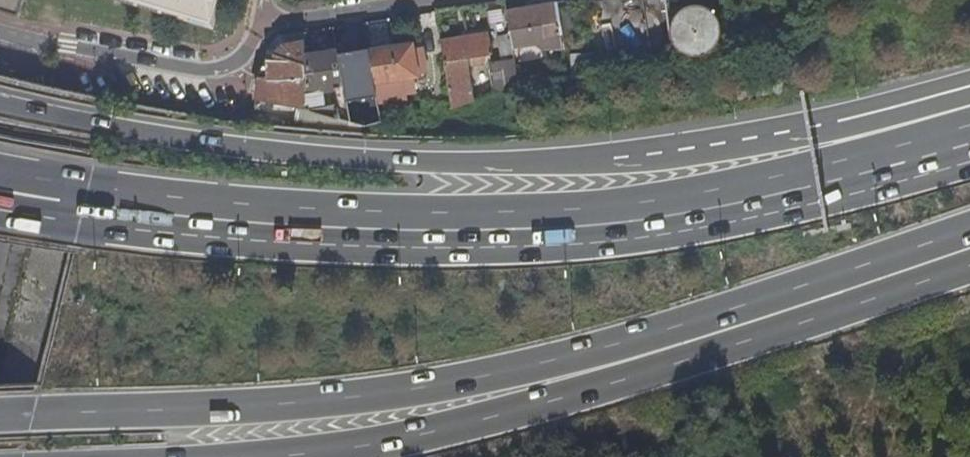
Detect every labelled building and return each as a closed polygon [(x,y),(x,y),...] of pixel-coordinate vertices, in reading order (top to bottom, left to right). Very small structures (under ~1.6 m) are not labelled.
[(19,16),(24,0),(0,0),(0,10),(19,16)] [(214,30),(223,0),(115,0),(214,30)] [(565,0),(554,3),(559,35),(560,38),(588,36),(585,1),(565,0)] [(527,6),(505,9),(509,34),(511,42),(534,39),(532,26),(542,25),(543,37),(559,35),(554,3),(527,6)] [(678,49),(682,52),(686,54),(691,55),(696,56),(700,55),(704,54),(709,52),(712,49),(715,45),(717,41),(719,37),(720,33),(720,28),(719,24),(717,19),(715,15),(711,12),(707,9),(703,7),(698,6),(693,6),(689,7),(684,8),(680,11),(676,14),(673,18),(671,23),(670,27),(670,32),(671,37),(673,42),(675,46),(678,49)] [(487,28),(503,26),(501,10),(485,12),(487,28)] [(333,28),(336,50),(348,48),(345,27),(333,28)] [(489,33),(440,40),(452,108),(473,101),(466,60),(471,59),(472,65),(478,64),(477,58),(492,55),(489,33)] [(489,63),(495,93),(518,85),(511,42),(509,34),(497,36),(501,61),(489,63)] [(277,83),(260,81),(256,97),(305,106),(304,54),(304,42),(283,46),(276,54),(277,83)] [(411,45),(367,51),(372,78),(373,82),(416,76),(411,45)] [(348,48),(336,50),(341,80),(353,78),(348,48)] [(304,54),(305,106),(305,109),(318,106),(320,91),(331,90),(331,82),(341,80),(336,50),(304,54)] [(600,52),(570,54),(571,67),(601,65),(600,52)] [(373,82),(372,78),(365,81),(368,94),(375,92),(373,82)] [(318,106),(305,109),(366,126),(381,121),(375,92),(368,94),(318,106)]
